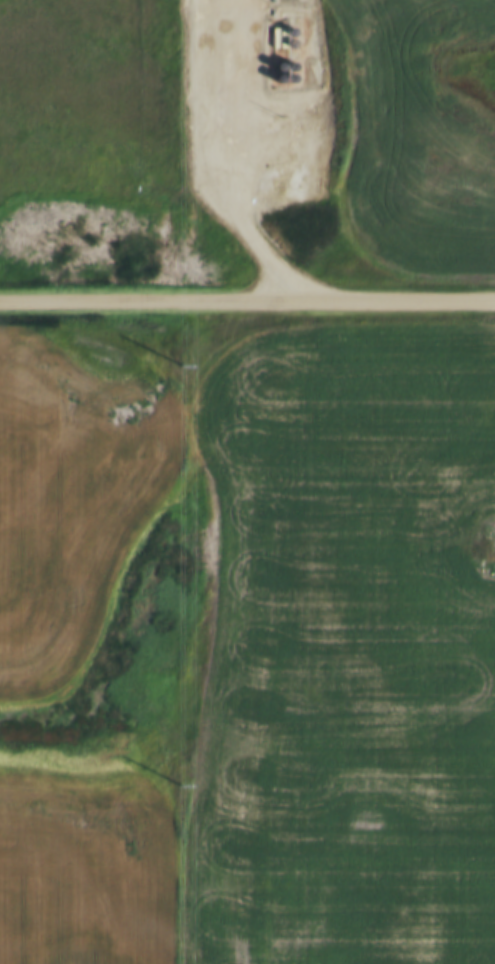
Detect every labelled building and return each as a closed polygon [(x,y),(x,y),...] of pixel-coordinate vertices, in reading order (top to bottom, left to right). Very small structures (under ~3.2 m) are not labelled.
[(283,22),(282,23),(280,23),(278,22),(277,21),(276,20),(276,18),(276,17),(277,15),(278,14),(279,13),(281,13),(283,13),(284,14),(285,15),(286,17),(286,19),(285,20),(284,22),(283,22)] [(285,34),(283,34),(282,34),(280,33),(279,32),(278,31),(278,29),(278,28),(279,26),(280,25),(281,25),(283,24),(284,25),(286,25),(287,27),(288,28),(288,30),(287,32),(286,33),(285,34)] [(283,46),(282,47),(280,46),(279,46),(278,45),(277,44),(276,42),(276,40),(277,39),(278,38),(280,37),(281,37),(283,37),(284,38),(285,39),(286,41),(286,42),(286,44),(285,45),(283,46)] [(270,58),(268,59),(266,58),(265,58),(264,57),(263,56),(263,54),(263,52),(263,51),(264,50),(266,49),(267,49),(269,49),(271,50),(272,51),(272,53),(272,54),(272,56),(271,57),(270,58)] [(283,58),(281,59),(279,58),(278,58),(277,57),(276,56),(276,54),(276,52),(276,51),(277,50),(279,49),(280,49),(282,49),(284,50),(285,51),(285,53),(285,54),(285,56),(284,57),(283,58)] [(284,71),(282,71),(281,71),(279,71),(278,70),(277,68),(277,67),(277,65),(278,64),(279,63),(280,62),(282,62),(283,62),(285,63),(286,64),(287,65),(287,67),(286,69),(285,70),(284,71)] [(272,74),(270,74),(269,74),(267,74),(266,73),(265,71),(265,70),(265,68),(266,67),(267,66),(268,65),(270,65),(271,65),(273,66),(274,67),(275,68),(275,70),(274,72),(273,73),(272,74)]
